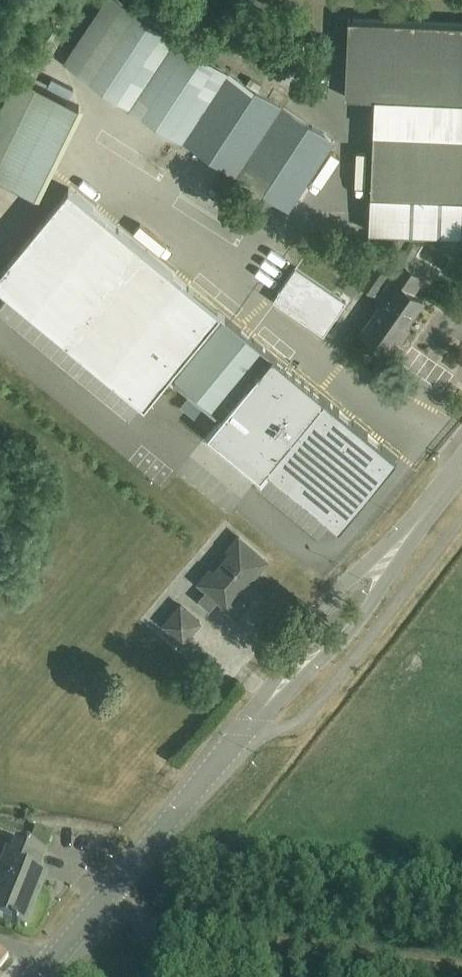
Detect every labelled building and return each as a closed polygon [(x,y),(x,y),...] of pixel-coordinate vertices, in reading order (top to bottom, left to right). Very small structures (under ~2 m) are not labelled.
[(68,63),(184,140),(289,209),(295,200),(307,182),(313,174),(335,142),(228,72),(119,0),(110,0),(68,63)] [(461,102),(461,24),(351,20),(348,97),(461,102)] [(83,101),(26,78),(15,104),(24,108),(0,169),(0,178),(45,195),(83,101)] [(376,131),(373,196),(461,199),(461,134),(376,131)] [(0,273),(0,284),(20,300),(73,344),(72,345),(108,375),(145,405),(156,392),(169,376),(170,376),(173,379),(174,379),(175,380),(227,317),(226,316),(221,312),(141,246),(69,187),(68,188),(70,189),(54,208),(17,253),(0,273)] [(391,351),(428,300),(418,293),(429,278),(406,261),(385,290),(393,296),(366,333),(391,351)] [(324,334),(346,301),(296,266),(273,299),(324,334)] [(372,266),(359,285),(375,296),(388,277),(372,266)] [(227,317),(175,380),(221,417),(215,425),(209,433),(235,454),(260,475),(261,476),(267,468),(271,472),(339,528),(397,458),(227,317)] [(240,589),(247,581),(251,584),(261,573),(259,571),(269,559),(241,536),(230,549),(233,551),(216,570),(213,568),(202,581),(210,588),(201,598),(211,607),(220,597),(229,604),(241,590),(240,589)] [(183,603),(166,622),(185,639),(202,620),(183,603)] [(11,865),(0,889),(0,916),(26,927),(41,891),(31,888),(47,851),(22,839),(17,850),(9,846),(3,861),(11,865)] [(10,956),(1,950),(0,949),(0,968),(10,956)]
